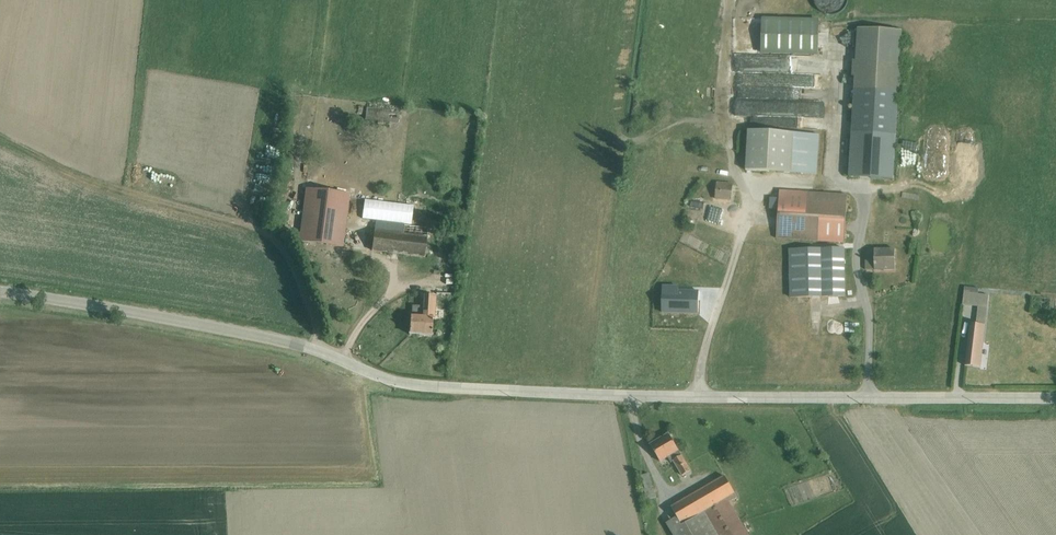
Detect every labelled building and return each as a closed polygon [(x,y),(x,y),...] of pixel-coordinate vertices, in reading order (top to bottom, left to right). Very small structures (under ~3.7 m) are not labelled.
[(821,19),(763,17),(762,55),(819,57),(821,19)] [(780,62),(767,61),(766,73),(818,75),(818,60),(780,58),(780,62)] [(744,75),(737,75),(736,85),(750,85),(752,64),(745,63),(744,75)] [(895,177),(896,150),(896,69),(855,68),(852,176),(895,177)] [(400,111),(366,108),(365,120),(398,124),(400,111)] [(760,137),(760,173),(819,174),(820,139),(760,137)] [(721,186),(721,199),(736,199),(737,187),(721,186)] [(306,189),(299,242),(343,247),(350,194),(306,189)] [(784,238),(850,240),(851,195),(785,194),(784,238)] [(770,209),(779,210),(779,197),(770,197),(770,209)] [(733,221),(735,201),(702,199),(701,219),(733,221)] [(392,203),(378,201),(378,207),(391,209),(392,203)] [(372,251),(424,258),(428,228),(404,225),(403,234),(374,230),(372,251)] [(797,253),(795,298),(847,299),(848,254),(797,253)] [(895,272),(895,254),(872,253),(871,271),(895,272)] [(964,289),(964,306),(998,306),(998,289),(964,289)] [(410,315),(409,335),(432,336),(434,293),(425,293),(424,309),(418,308),(418,316),(410,315)] [(457,294),(436,293),(436,301),(457,302),(457,294)] [(985,317),(962,316),(959,366),(982,367),(985,317)] [(669,434),(651,445),(661,462),(669,458),(671,463),(673,461),(682,476),(691,471),(669,434)] [(644,489),(647,500),(656,498),(649,474),(641,476),(645,489),(644,489)] [(671,507),(678,517),(667,524),(673,534),(719,534),(705,512),(728,499),(730,502),(738,497),(725,475),(671,507)] [(719,534),(749,534),(730,502),(728,499),(705,512),(719,534)]
